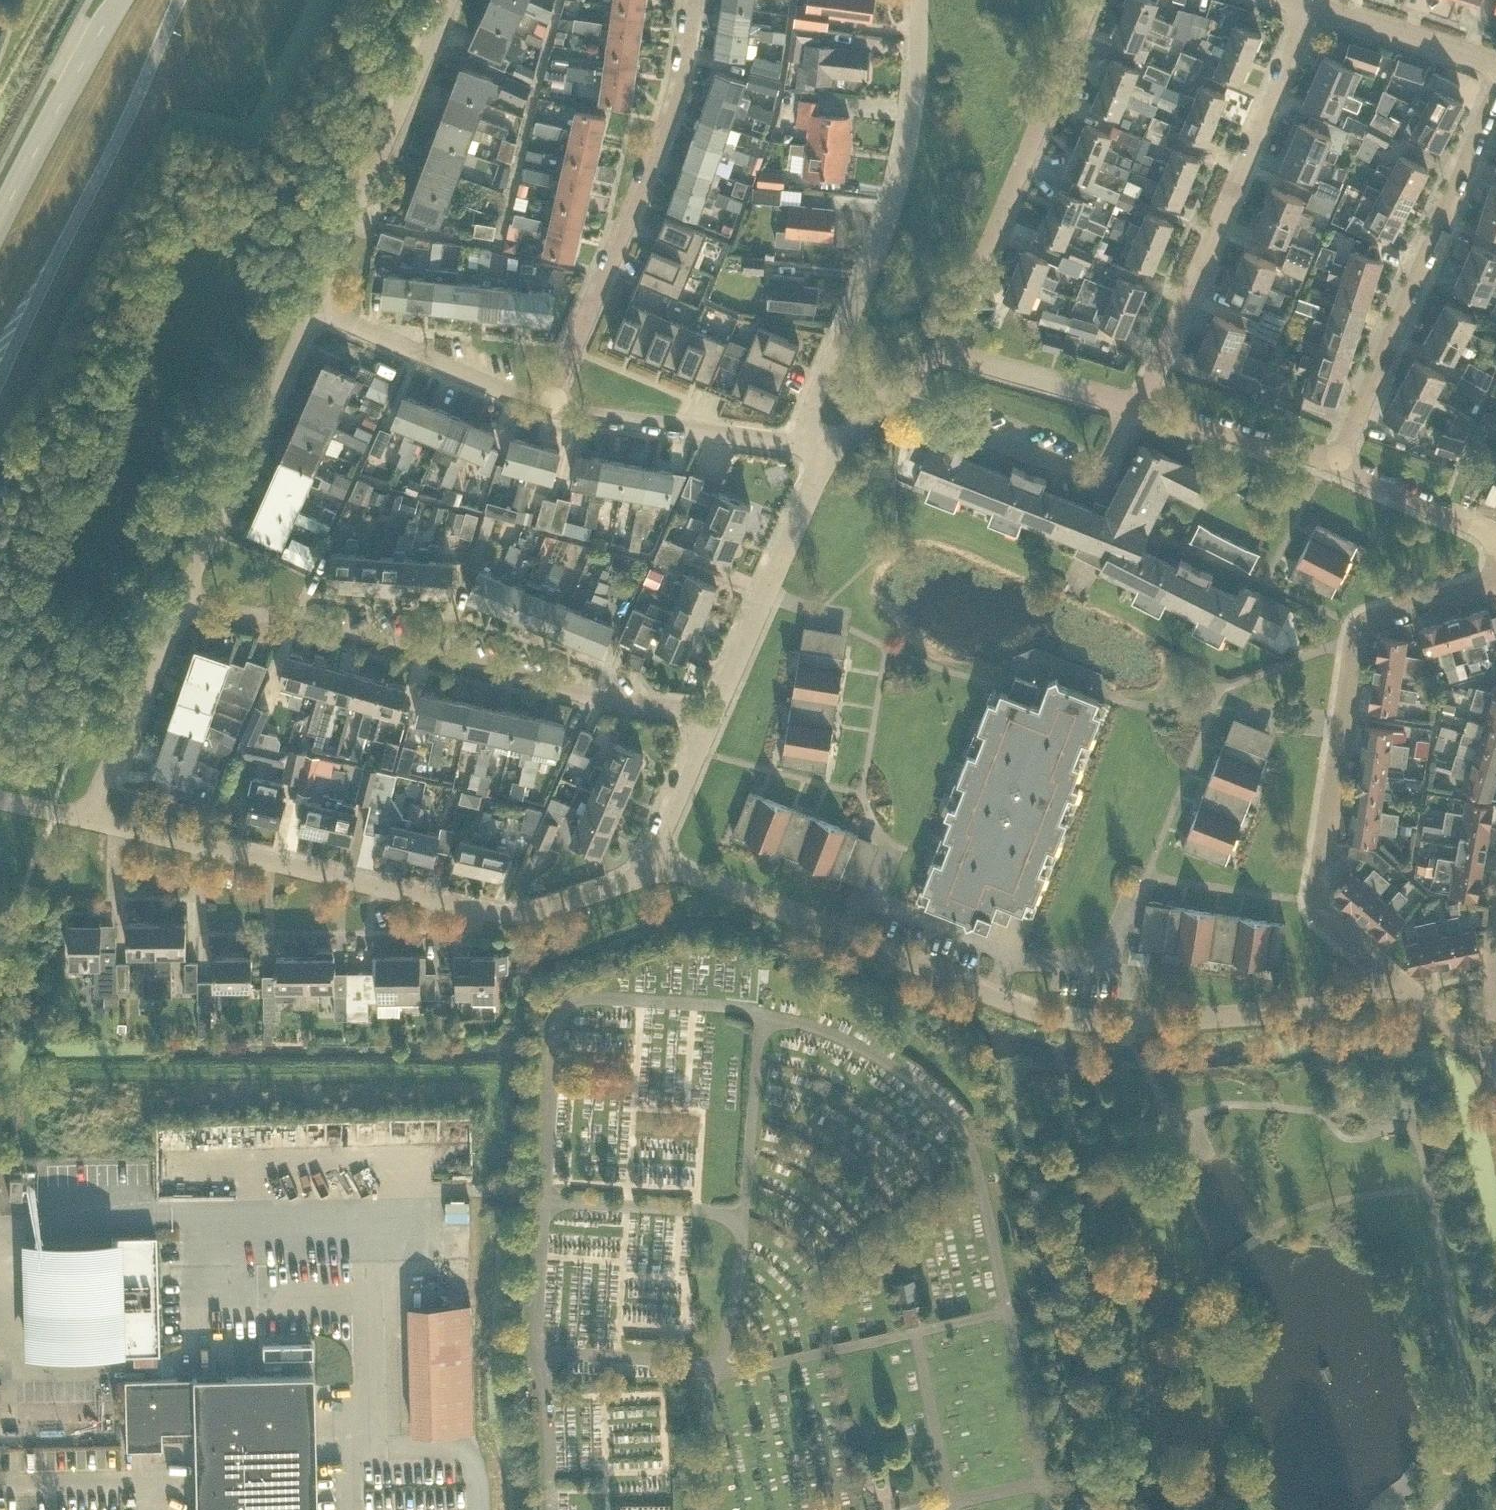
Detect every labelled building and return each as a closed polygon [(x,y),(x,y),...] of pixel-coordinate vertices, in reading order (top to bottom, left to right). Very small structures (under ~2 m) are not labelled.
[(522,10),(499,0),(492,0),(483,21),(512,34),(522,10)] [(522,10),(550,21),(553,8),(533,0),(499,0),(522,10)] [(615,6),(644,10),(645,0),(616,0),(615,6)] [(753,0),(723,0),(722,6),(752,10),(753,0)] [(795,12),(794,25),(792,25),(792,26),(822,30),(822,29),(827,29),(830,14),(871,19),(874,0),(807,0),(807,4),(796,3),(795,12)] [(1123,14),(1186,39),(1188,33),(1190,34),(1197,12),(1178,7),(1172,24),(1150,15),(1156,1),(1154,0),(1124,0),(1123,2),(1127,4),(1123,14)] [(644,10),(615,6),(611,30),(640,34),(644,10)] [(758,34),(758,39),(771,41),(773,29),(770,29),(771,24),(750,22),(752,10),(722,6),(719,29),(748,33),(758,34)] [(1197,12),(1190,34),(1200,36),(1201,34),(1206,36),(1211,16),(1197,12)] [(1113,36),(1128,42),(1124,52),(1143,60),(1148,49),(1138,45),(1143,32),(1167,43),(1168,41),(1180,45),(1183,39),(1186,40),(1186,39),(1123,14),(1119,24),(1115,22),(1111,32),(1114,34),(1113,36)] [(560,17),(558,26),(574,28),(574,29),(587,31),(588,21),(576,19),(560,17)] [(502,56),(512,34),(483,21),(472,44),(475,45),(471,54),(505,69),(509,60),(510,59),(502,56)] [(538,21),(532,33),(542,37),(548,25),(538,21)] [(601,23),(588,21),(587,31),(600,32),(601,28),(601,23)] [(1230,39),(1214,33),(1211,39),(1202,36),(1201,38),(1226,48),(1250,58),(1255,47),(1257,48),(1261,38),(1259,37),(1260,35),(1236,24),(1230,39)] [(822,30),(792,26),(791,34),(788,59),(797,60),(799,60),(802,39),(820,42),(822,30)] [(564,43),(566,31),(557,29),(555,42),(564,43)] [(757,43),(758,39),(758,34),(748,33),(719,29),(716,52),(745,56),(747,41),(757,43)] [(785,43),(785,38),(786,31),(773,29),(771,41),(785,43)] [(637,56),(640,34),(611,30),(608,52),(637,56)] [(529,31),(525,40),(540,46),(543,38),(542,37),(532,33),(529,31)] [(1250,58),(1226,48),(1201,38),(1198,46),(1222,56),(1217,69),(1241,80),(1242,77),(1244,77),(1248,69),(1246,68),(1250,58)] [(1381,53),(1350,43),(1345,60),(1375,70),(1381,53)] [(834,48),(834,46),(807,44),(806,60),(805,66),(798,66),(797,85),(811,87),(812,81),(830,82),(830,74),(866,77),(869,51),(834,48)] [(1181,50),(1176,63),(1198,72),(1203,60),(1203,59),(1181,50)] [(596,64),(596,68),(595,74),(604,76),(634,80),(637,60),(637,57),(608,52),(606,66),(596,64)] [(751,69),(779,76),(783,63),(773,60),(755,55),(751,69)] [(1314,78),(1345,91),(1355,68),(1324,55),(1314,78)] [(1143,89),(1144,86),(1132,81),(1137,69),(1115,60),(1113,59),(1112,60),(1103,82),(1157,105),(1157,104),(1151,101),(1154,94),(1143,89)] [(536,70),(518,62),(513,74),(531,81),(536,70)] [(1170,72),(1149,62),(1143,75),(1166,84),(1170,72)] [(582,66),(569,64),(568,64),(567,70),(566,76),(581,78),(582,66)] [(582,66),(581,78),(594,80),(595,74),(596,68),(582,66)] [(484,104),(489,89),(501,94),(523,104),(531,86),(507,74),(502,84),(493,80),(493,78),(463,67),(454,93),(484,104)] [(749,102),(751,97),(740,94),(744,80),(717,71),(708,95),(747,108),(749,102)] [(1411,103),(1451,124),(1456,115),(1458,117),(1463,108),(1461,107),(1463,103),(1454,98),(1460,85),(1434,71),(1427,84),(1436,89),(1428,103),(1414,96),(1411,103)] [(746,86),(778,94),(781,80),(750,72),(746,86)] [(630,104),(634,80),(604,76),(601,100),(630,104)] [(1314,78),(1305,99),(1336,112),(1340,102),(1357,110),(1362,98),(1345,91),(1314,78)] [(1154,114),(1157,105),(1103,82),(1094,104),(1118,114),(1124,101),(1154,114)] [(1184,94),(1172,89),(1165,86),(1160,96),(1180,104),(1216,118),(1226,95),(1202,85),(1196,98),(1185,93),(1184,94)] [(508,128),(479,117),(484,104),(454,93),(445,117),(483,131),(484,130),(503,137),(505,138),(508,128)] [(749,102),(747,108),(708,95),(701,117),(728,127),(733,113),(744,117),(745,112),(758,117),(762,106),(749,102)] [(1216,118),(1180,104),(1160,96),(1157,102),(1165,106),(1178,111),(1177,112),(1188,117),(1182,130),(1207,140),(1216,118)] [(783,98),(781,111),(789,112),(794,107),(796,100),(783,98)] [(807,143),(847,148),(850,118),(818,114),(819,102),(800,100),(798,125),(809,126),(807,143)] [(1441,144),(1443,145),(1447,137),(1445,136),(1451,124),(1411,103),(1407,110),(1420,117),(1412,132),(1439,147),(1441,144)] [(773,110),(762,106),(758,117),(770,121),(773,110)] [(606,117),(577,110),(572,134),(601,140),(606,117)] [(1372,122),(1371,123),(1392,134),(1399,122),(1380,111),(1376,110),(1370,121),(1372,122)] [(1369,123),(1347,114),(1342,127),(1350,130),(1363,136),(1369,123)] [(1148,128),(1168,136),(1169,134),(1166,134),(1171,122),(1154,115),(1148,128)] [(1128,126),(1132,119),(1124,116),(1121,123),(1128,126)] [(480,140),(483,131),(445,117),(436,140),(466,152),(472,136),(480,140)] [(693,140),(721,149),(731,152),(733,147),(734,142),(724,139),(728,127),(701,117),(693,140)] [(1300,121),(1290,145),(1322,158),(1327,146),(1341,152),(1350,130),(1342,127),(1323,119),(1319,129),(1300,121)] [(537,120),(535,126),(534,131),(548,134),(550,123),(537,120)] [(564,126),(550,123),(548,134),(561,137),(562,132),(564,126)] [(1130,170),(1131,167),(1133,161),(1128,159),(1128,157),(1105,147),(1110,134),(1086,123),(1076,147),(1100,158),(1130,170)] [(1365,134),(1386,145),(1392,134),(1371,123),(1365,134)] [(1116,140),(1138,149),(1143,136),(1121,127),(1116,140)] [(1164,145),(1168,136),(1148,128),(1144,136),(1164,145)] [(601,140),(572,134),(566,157),(596,164),(601,140)] [(517,142),(505,138),(503,137),(497,156),(512,162),(517,142)] [(457,175),(466,152),(436,140),(427,164),(457,175)] [(729,156),(742,161),(746,152),(733,147),(731,152),(721,149),(693,140),(685,162),(713,172),(718,158),(727,161),(729,156)] [(805,174),(844,178),(847,148),(807,143),(791,142),(790,152),(794,152),(807,154),(805,174)] [(1290,145),(1282,165),(1313,178),(1322,158),(1290,145)] [(1092,178),(1097,165),(1126,178),(1130,170),(1100,158),(1076,147),(1067,168),(1077,172),(1072,184),(1095,193),(1115,202),(1114,203),(1115,204),(1120,191),(1095,180),(1096,180),(1092,178)] [(543,152),(527,149),(525,157),(541,161),(543,152)] [(1135,158),(1136,158),(1142,161),(1189,182),(1198,159),(1174,149),(1169,162),(1145,152),(1139,150),(1138,150),(1135,158)] [(758,156),(746,152),(742,161),(754,165),(758,156)] [(1427,169),(1401,155),(1393,169),(1380,162),(1376,170),(1389,177),(1416,191),(1427,169)] [(596,164),(566,157),(561,180),(590,187),(596,164)] [(1189,182),(1142,161),(1136,158),(1135,158),(1133,161),(1131,167),(1138,170),(1161,180),(1155,194),(1179,204),(1189,182)] [(715,198),(718,191),(719,187),(709,184),(713,172),(685,162),(678,184),(715,198)] [(506,184),(510,166),(501,163),(494,180),(506,184)] [(449,198),(457,175),(427,164),(419,187),(449,198)] [(523,178),(537,181),(540,169),(526,166),(525,172),(523,178)] [(553,172),(540,169),(537,181),(551,184),(552,178),(553,172)] [(785,172),(759,170),(757,186),(783,188),(785,172)] [(1404,213),(1416,191),(1389,177),(1381,191),(1368,184),(1364,192),(1404,213)] [(590,187),(561,180),(556,203),(585,210),(590,187)] [(1335,200),(1340,188),(1320,180),(1315,192),(1312,190),(1312,191),(1335,200)] [(517,194),(526,196),(529,184),(520,182),(517,194)] [(1492,182),(1485,204),(1495,208),(1495,183),(1492,182)] [(712,207),(713,202),(726,206),(730,195),(718,191),(715,198),(678,184),(670,206),(698,216),(702,203),(712,207)] [(1091,202),(1095,193),(1072,184),(1068,193),(1058,189),(1049,212),(1074,222),(1084,226),(1103,234),(1104,231),(1107,224),(1078,212),(1084,199),(1091,202)] [(1300,224),(1308,227),(1322,232),(1323,228),(1310,223),(1313,216),(1300,210),(1304,200),(1273,186),(1263,209),(1295,222),(1300,225),(1300,224)] [(453,200),(449,198),(419,187),(409,212),(406,223),(428,227),(431,218),(440,222),(444,211),(449,212),(453,200)] [(782,189),(767,188),(766,202),(780,203),(782,189)] [(1136,212),(1142,198),(1121,189),(1120,191),(1115,204),(1120,206),(1136,212)] [(1329,215),(1335,200),(1312,191),(1306,206),(1329,215)] [(1392,235),(1404,213),(1364,192),(1360,198),(1374,206),(1366,220),(1353,214),(1346,227),(1376,240),(1382,229),(1392,235)] [(730,195),(726,206),(738,210),(742,199),(730,195)] [(585,210),(556,203),(550,226),(580,233),(585,210)] [(778,230),(776,243),(801,245),(802,235),(833,238),(836,209),(790,204),(788,231),(778,230)] [(1478,228),(1495,234),(1495,208),(1485,204),(1478,228)] [(1300,225),(1295,222),(1263,209),(1254,231),(1286,244),(1291,231),(1298,234),(1300,225)] [(1074,222),(1049,212),(1040,234),(1064,244),(1074,222)] [(513,224),(520,226),(526,227),(529,216),(515,213),(514,218),(513,224)] [(1130,220),(1116,215),(1112,213),(1108,223),(1108,224),(1126,231),(1127,230),(1138,235),(1142,225),(1130,220)] [(1138,235),(1138,236),(1162,246),(1172,223),(1147,213),(1142,225),(1138,235)] [(1338,224),(1342,217),(1334,214),(1331,220),(1338,224)] [(543,219),(529,216),(526,227),(540,231),(541,224),(543,219)] [(693,266),(707,233),(666,216),(652,249),(693,266)] [(476,222),(474,234),(493,238),(496,225),(476,222)] [(724,222),(721,231),(731,234),(734,225),(724,222)] [(1123,240),(1126,231),(1112,225),(1109,234),(1123,240)] [(580,233),(550,226),(545,250),(574,256),(580,233)] [(1100,243),(1103,234),(1084,226),(1080,235),(1100,243)] [(378,244),(400,251),(403,243),(404,239),(382,231),(378,244)] [(1100,243),(1095,255),(1101,257),(1110,237),(1103,234),(1100,243)] [(405,235),(404,239),(403,243),(414,247),(415,237),(405,235)] [(516,252),(518,239),(506,236),(503,249),(516,252)] [(1152,268),(1162,246),(1138,236),(1128,258),(1152,268)] [(451,252),(452,243),(445,242),(433,241),(432,254),(444,255),(444,251),(451,252)] [(1314,251),(1292,242),(1286,256),(1308,266),(1314,251)] [(1370,242),(1366,254),(1375,257),(1378,246),(1370,242)] [(1464,265),(1495,279),(1495,253),(1473,243),(1464,265)] [(1089,266),(1094,253),(1073,245),(1068,256),(1089,266)] [(1321,246),(1314,262),(1329,268),(1336,252),(1321,246)] [(492,249),(487,248),(480,248),(478,260),(490,262),(492,249)] [(693,266),(652,249),(638,282),(679,299),(693,266)] [(1049,260),(1024,250),(1022,253),(1018,252),(1014,261),(1018,263),(1014,274),(1057,292),(1058,291),(1054,289),(1058,278),(1044,272),(1049,260)] [(1366,254),(1353,250),(1347,266),(1333,261),(1330,268),(1374,282),(1381,259),(1375,257),(1366,254)] [(1267,287),(1276,264),(1245,251),(1235,274),(1276,292),(1277,291),(1267,287)] [(432,254),(430,267),(436,267),(432,308),(456,311),(460,271),(459,271),(459,268),(442,266),(444,255),(432,254)] [(1063,254),(1062,256),(1057,268),(1079,276),(1084,278),(1088,267),(1089,266),(1068,256),(1063,254)] [(744,271),(764,272),(765,257),(746,256),(744,271)] [(1303,278),(1308,266),(1286,256),(1281,268),(1303,278)] [(489,275),(490,262),(478,260),(477,274),(473,274),(472,284),(461,282),(462,272),(460,271),(456,311),(480,314),(484,274),(489,275)] [(1147,289),(1144,288),(1145,286),(1136,282),(1140,272),(1112,260),(1107,272),(1120,278),(1115,288),(1086,275),(1081,285),(1135,309),(1139,298),(1142,300),(1147,289)] [(520,289),(506,288),(503,316),(526,319),(530,290),(532,276),(533,276),(534,263),(525,262),(523,275),(522,275),(520,289)] [(384,303),(409,306),(412,277),(411,277),(412,265),(401,263),(400,276),(388,274),(384,303)] [(1464,265),(1454,288),(1484,300),(1489,290),(1495,293),(1495,279),(1464,265)] [(432,308),(436,267),(430,267),(426,266),(425,278),(412,277),(409,306),(432,308)] [(550,280),(560,284),(565,271),(554,266),(550,280)] [(1366,307),(1374,282),(1330,268),(1328,276),(1342,280),(1336,298),(1366,307)] [(772,273),(769,306),(815,310),(817,286),(803,285),(804,276),(792,275),(772,273)] [(480,314),(503,316),(506,288),(492,286),(494,275),(489,275),(484,274),(480,314)] [(1054,301),(1057,292),(1014,274),(1010,283),(1006,282),(1002,291),(1006,293),(1005,295),(1029,305),(1035,293),(1054,301)] [(1226,295),(1257,308),(1262,297),(1272,301),(1276,292),(1235,274),(1226,295)] [(1134,320),(1131,319),(1135,309),(1081,285),(1076,296),(1107,309),(1101,321),(1126,331),(1126,330),(1129,331),(1134,320)] [(553,293),(530,290),(526,319),(550,322),(553,293)] [(1313,302),(1299,297),(1295,308),(1310,313),(1313,302)] [(1318,308),(1315,315),(1358,330),(1366,307),(1336,298),(1332,312),(1318,308)] [(662,316),(630,302),(612,343),(645,356),(662,316)] [(1484,349),(1489,340),(1469,330),(1476,318),(1446,302),(1434,324),(1484,349)] [(1050,325),(1048,332),(1061,336),(1064,330),(1068,316),(1069,317),(1070,315),(1067,314),(1043,308),(1040,322),(1050,325)] [(1264,308),(1259,321),(1280,330),(1286,317),(1264,308)] [(1292,318),(1303,323),(1307,313),(1295,308),(1292,318)] [(1205,337),(1246,354),(1251,343),(1241,338),(1246,328),(1214,314),(1205,337)] [(1064,330),(1061,336),(1066,337),(1068,330),(1096,338),(1100,324),(1073,316),(1070,315),(1069,317),(1068,316),(1064,330)] [(1350,354),(1358,330),(1315,315),(1312,323),(1326,328),(1321,344),(1350,354)] [(695,329),(662,316),(645,356),(678,370),(695,329)] [(1275,344),(1280,330),(1259,321),(1253,335),(1275,344)] [(1475,345),(1484,350),(1484,349),(1434,324),(1423,344),(1452,360),(1460,347),(1470,353),(1475,345)] [(758,327),(744,360),(785,377),(799,344),(758,327)] [(678,370),(710,384),(727,343),(695,329),(678,370)] [(1062,351),(1066,337),(1061,336),(1048,332),(1047,332),(1043,346),(1062,351)] [(1231,362),(1241,366),(1246,354),(1205,337),(1196,358),(1227,372),(1231,362)] [(1278,341),(1272,354),(1282,358),(1288,345),(1278,341)] [(1302,354),(1299,362),(1343,376),(1350,354),(1321,344),(1316,358),(1302,354)] [(1444,375),(1415,359),(1404,380),(1433,396),(1444,375)] [(785,377),(744,360),(731,392),(772,410),(785,377)] [(1335,400),(1343,376),(1299,362),(1297,370),(1311,374),(1302,402),(1324,409),(1327,398),(1335,400)] [(1468,362),(1462,375),(1487,388),(1492,375),(1468,362)] [(364,381),(371,384),(375,375),(376,372),(361,365),(355,377),(325,364),(314,388),(346,402),(352,389),(358,392),(364,381)] [(1234,369),(1228,383),(1255,391),(1260,380),(1234,369)] [(371,384),(366,394),(386,402),(394,384),(375,375),(371,384)] [(1487,388),(1462,375),(1455,388),(1481,402),(1487,388)] [(1256,391),(1256,392),(1254,398),(1274,405),(1276,398),(1280,385),(1260,380),(1255,391),(1256,391)] [(1412,434),(1433,396),(1404,380),(1383,418),(1412,434)] [(336,426),(346,402),(314,388),(304,411),(336,426)] [(413,440),(416,431),(427,404),(405,395),(394,422),(408,428),(399,451),(404,452),(411,455),(416,442),(413,440)] [(383,404),(369,398),(364,410),(378,416),(383,404)] [(427,404),(416,431),(439,440),(450,413),(427,404)] [(1495,422),(1495,415),(1485,410),(1481,420),(1494,426),(1495,422)] [(325,449),(331,435),(343,440),(364,449),(369,440),(354,434),(336,426),(304,411),(294,435),(325,449)] [(362,423),(374,428),(379,418),(367,412),(362,423)] [(458,459),(462,450),(472,422),(450,413),(439,440),(436,446),(436,447),(448,452),(447,456),(451,458),(452,457),(458,459)] [(1440,432),(1435,451),(1458,458),(1465,440),(1474,418),(1466,415),(1457,438),(1440,432)] [(451,458),(446,470),(457,474),(460,466),(459,466),(461,462),(465,463),(469,452),(483,458),(478,469),(490,473),(499,450),(488,446),(494,431),(472,422),(462,450),(458,459),(452,457),(451,458)] [(358,425),(354,434),(369,440),(373,431),(358,425)] [(392,432),(380,427),(370,451),(381,456),(392,432)] [(1141,550),(1146,532),(1145,531),(1168,487),(1200,504),(1211,480),(1172,460),(1159,453),(1161,450),(1154,447),(1153,449),(1142,443),(1110,507),(1097,499),(1095,506),(1043,487),(1047,476),(1035,473),(1034,474),(1026,471),(1026,470),(1015,464),(1011,475),(959,456),(962,443),(919,427),(908,453),(924,459),(917,476),(931,481),(925,495),(954,507),(960,493),(993,506),(988,520),(1017,531),(1022,517),(1081,540),(1076,553),(1138,584),(1131,598),(1159,612),(1166,598),(1198,615),(1192,628),(1220,642),(1226,629),(1243,637),(1252,621),(1276,633),(1288,608),(1244,586),(1237,597),(1208,582),(1212,574),(1201,569),(1200,570),(1192,566),(1192,565),(1182,558),(1178,567),(1141,550)] [(294,435),(283,458),(314,472),(325,449),(294,435)] [(531,484),(526,482),(536,444),(513,438),(505,466),(518,470),(515,480),(521,482),(518,494),(528,496),(531,484)] [(560,450),(536,444),(526,482),(531,484),(535,485),(538,475),(552,479),(560,450)] [(399,464),(402,466),(406,467),(411,455),(404,452),(399,464)] [(601,499),(597,498),(604,459),(579,454),(574,484),(589,486),(587,498),(592,498),(590,510),(599,512),(601,499)] [(314,472),(283,458),(272,482),(304,496),(314,472)] [(601,499),(605,499),(607,490),(622,493),(622,492),(627,463),(604,459),(597,498),(601,499)] [(372,476),(375,468),(366,463),(362,471),(372,476)] [(650,467),(628,463),(622,492),(634,495),(633,504),(638,505),(643,506),(650,467)] [(649,535),(655,499),(674,502),(687,474),(650,467),(643,506),(638,505),(636,519),(646,521),(644,534),(649,535)] [(446,470),(442,482),(453,486),(457,474),(446,470)] [(337,471),(333,481),(348,488),(352,478),(337,471)] [(739,536),(751,507),(718,493),(718,494),(700,487),(703,478),(691,474),(684,492),(714,505),(707,521),(739,536)] [(405,490),(416,495),(422,481),(410,477),(405,490)] [(362,503),(370,483),(358,478),(350,498),(362,503)] [(344,497),(348,488),(333,481),(329,490),(344,497)] [(326,534),(331,525),(298,510),(304,496),(272,482),(262,505),(294,519),(326,534)] [(1493,482),(1485,500),(1494,504),(1495,499),(1495,483),(1493,482)] [(463,492),(446,487),(443,498),(460,504),(463,492)] [(382,504),(386,493),(374,489),(370,501),(382,504)] [(420,498),(403,493),(399,506),(416,511),(420,498)] [(524,510),(528,496),(518,494),(514,507),(519,509),(524,510)] [(558,496),(556,500),(544,497),(536,525),(549,528),(550,528),(558,496)] [(571,499),(558,496),(550,528),(563,531),(571,499)] [(430,519),(440,521),(444,506),(434,504),(430,519)] [(294,519),(262,505),(251,529),(283,544),(294,519)] [(516,520),(519,510),(506,506),(503,516),(516,520)] [(465,514),(449,509),(445,522),(461,527),(465,514)] [(519,510),(516,520),(531,524),(534,512),(524,510),(519,509),(519,510)] [(596,525),(599,512),(590,510),(588,523),(596,525)] [(478,515),(466,511),(459,534),(471,538),(478,515)] [(478,535),(490,538),(496,516),(485,513),(478,535)] [(729,557),(739,536),(707,521),(692,515),(687,524),(703,531),(697,543),(729,557)] [(374,531),(371,544),(370,545),(380,548),(381,548),(382,546),(389,519),(381,517),(377,532),(374,531)] [(644,534),(646,521),(636,519),(630,549),(640,550),(643,534),(644,534)] [(407,522),(403,536),(414,538),(417,524),(413,523),(412,523),(409,522),(407,522)] [(1358,543),(1318,523),(1304,550),(1344,570),(1358,543)] [(1240,565),(1251,572),(1260,553),(1248,549),(1247,549),(1210,532),(1210,531),(1198,524),(1189,542),(1202,547),(1240,564),(1240,565)] [(414,538),(403,536),(400,535),(396,549),(394,549),(394,559),(382,558),(380,588),(402,590),(404,559),(405,551),(410,552),(414,538)] [(522,547),(526,538),(520,535),(516,544),(512,543),(507,556),(516,559),(521,547),(522,547)] [(546,536),(540,548),(546,551),(549,544),(554,546),(553,548),(565,552),(569,541),(558,538),(557,540),(552,537),(551,539),(546,536)] [(688,561),(693,563),(698,552),(664,536),(658,549),(687,562),(688,561)] [(320,549),(293,537),(289,546),(286,544),(282,554),(285,555),(312,568),(320,549)] [(354,586),(356,556),(358,539),(348,538),(347,556),(332,554),(330,585),(354,586)] [(430,544),(429,561),(426,592),(451,594),(453,563),(438,562),(439,544),(436,544),(430,544)] [(381,558),(380,558),(380,548),(370,545),(369,557),(357,556),(354,586),(379,588),(381,558)] [(418,546),(417,560),(404,559),(402,590),(426,592),(430,547),(418,546)] [(683,572),(687,562),(658,549),(654,559),(683,572)] [(1304,550),(1290,576),(1330,597),(1344,570),(1304,550)] [(632,558),(616,554),(613,564),(629,569),(632,558)] [(502,568),(506,570),(511,572),(512,568),(516,559),(507,556),(502,568)] [(560,563),(556,561),(554,561),(550,573),(560,577),(565,565),(560,563)] [(644,582),(657,588),(663,573),(650,567),(644,582)] [(524,588),(512,583),(517,570),(512,568),(511,572),(506,570),(502,580),(491,607),(514,616),(528,580),(527,580),(524,588)] [(469,598),(491,607),(502,580),(480,570),(469,598)] [(556,586),(560,577),(550,573),(549,574),(546,573),(541,586),(528,580),(514,616),(536,625),(546,598),(550,588),(554,590),(556,586)] [(669,594),(678,598),(706,611),(717,587),(688,574),(685,583),(676,579),(669,594)] [(599,579),(594,591),(605,596),(604,595),(609,583),(599,579)] [(560,587),(556,586),(554,590),(550,588),(546,598),(536,625),(558,634),(569,607),(555,601),(560,587)] [(589,604),(594,606),(580,643),(602,652),(613,624),(600,619),(608,597),(605,596),(594,591),(591,600),(590,600),(589,604)] [(558,634),(580,643),(594,606),(589,604),(590,600),(586,598),(581,612),(569,607),(558,634)] [(696,635),(706,611),(678,598),(673,610),(664,606),(651,600),(646,611),(634,606),(633,608),(659,618),(696,635)] [(696,635),(659,618),(633,608),(623,630),(618,642),(631,648),(634,642),(647,647),(652,635),(660,638),(657,646),(686,658),(696,635)] [(1488,608),(1465,615),(1478,657),(1487,654),(1482,638),(1495,634),(1495,631),(1490,616),(1488,608)] [(1465,615),(1443,621),(1450,647),(1451,647),(1464,643),(1469,660),(1472,670),(1480,667),(1478,657),(1465,615)] [(1450,647),(1443,621),(1420,628),(1427,654),(1442,650),(1446,666),(1456,664),(1451,647),(1450,647)] [(1380,636),(1376,660),(1421,667),(1422,656),(1405,654),(1407,640),(1380,636)] [(795,678),(840,685),(845,654),(800,647),(795,678)] [(268,665),(247,658),(245,665),(198,648),(189,674),(222,686),(224,686),(239,692),(254,698),(268,665)] [(624,662),(646,671),(649,665),(642,662),(645,656),(628,650),(624,662)] [(305,688),(306,688),(314,661),(289,654),(281,681),(280,686),(284,686),(287,695),(290,696),(288,704),(300,707),(305,688)] [(1376,660),(1372,682),(1400,687),(1402,673),(1420,676),(1421,667),(1376,660)] [(327,695),(329,695),(337,668),(314,661),(306,688),(327,695)] [(1456,664),(1460,677),(1467,675),(1463,661),(1456,664)] [(337,668),(329,695),(327,695),(324,705),(326,706),(319,730),(327,732),(337,697),(352,702),(360,674),(337,668)] [(250,707),(254,698),(239,692),(224,686),(222,686),(189,674),(180,698),(213,710),(218,695),(250,707)] [(365,740),(366,740),(384,681),(360,674),(352,702),(366,706),(358,734),(352,758),(360,760),(360,757),(365,740)] [(934,861),(923,890),(931,893),(927,905),(965,919),(967,926),(974,923),(988,928),(992,917),(995,918),(1012,911),(1013,908),(1023,912),(1028,899),(1035,902),(1045,875),(1038,873),(1047,850),(1054,853),(1066,824),(1059,821),(1069,796),(1075,799),(1079,788),(1073,786),(1079,770),(1075,768),(1084,744),(1089,746),(1101,714),(1095,711),(1100,700),(1089,696),(1060,684),(1057,678),(1051,681),(1049,680),(1039,706),(1030,703),(1036,686),(1037,685),(1019,677),(1015,676),(1008,694),(1000,691),(996,703),(990,700),(989,700),(978,729),(984,732),(975,755),(969,752),(958,781),(964,784),(954,809),(948,807),(945,815),(951,818),(943,838),(950,840),(941,863),(934,861)] [(791,706),(835,714),(840,685),(795,678),(791,706)] [(375,742),(376,738),(384,711),(398,715),(406,688),(384,681),(366,740),(375,742)] [(1417,689),(1400,687),(1372,682),(1369,707),(1396,711),(1398,696),(1416,699),(1417,689)] [(1469,685),(1466,694),(1474,696),(1477,688),(1469,685)] [(1474,696),(1495,703),(1495,686),(1494,692),(1477,687),(1477,688),(1474,696)] [(1421,692),(1419,700),(1431,702),(1432,694),(1421,692)] [(431,749),(437,750),(442,751),(444,739),(445,737),(440,736),(448,698),(424,693),(418,722),(431,725),(428,739),(432,740),(431,749)] [(1474,696),(1472,705),(1489,710),(1485,724),(1495,727),(1495,703),(1474,696)] [(217,739),(232,745),(236,736),(208,723),(213,710),(180,698),(172,723),(204,734),(217,739)] [(448,698),(440,736),(445,737),(444,739),(449,740),(452,730),(465,733),(472,703),(448,698)] [(1444,702),(1442,710),(1454,713),(1455,705),(1444,702)] [(312,720),(313,720),(311,728),(319,730),(326,706),(324,705),(317,703),(312,720)] [(479,749),(477,759),(489,761),(490,752),(492,747),(487,746),(495,708),(472,703),(465,733),(478,735),(475,749),(479,749)] [(260,730),(269,711),(256,705),(241,738),(255,742),(279,748),(280,742),(277,735),(260,730)] [(786,735),(830,742),(835,714),(791,706),(786,735)] [(490,752),(494,752),(494,750),(508,753),(510,742),(511,743),(511,742),(518,713),(495,708),(487,746),(492,747),(490,752)] [(535,748),(542,718),(518,713),(511,742),(523,745),(521,755),(520,763),(523,764),(525,755),(533,757),(533,756),(535,748)] [(542,718),(535,748),(558,753),(564,723),(542,718)] [(201,744),(215,749),(215,748),(229,754),(232,745),(217,739),(204,734),(172,723),(164,747),(196,758),(201,744)] [(1391,742),(1393,729),(1366,724),(1362,748),(1407,755),(1408,745),(1391,742)] [(1458,728),(1442,724),(1440,728),(1439,733),(1456,738),(1457,733),(1458,728)] [(1461,741),(1478,746),(1478,745),(1495,751),(1495,727),(1485,724),(1481,736),(1464,731),(1461,741)] [(568,759),(582,764),(586,754),(584,753),(593,733),(582,728),(568,759)] [(782,765),(826,772),(830,742),(786,735),(782,765)] [(1445,738),(1437,736),(1435,744),(1434,747),(1435,747),(1442,749),(1445,738)] [(1214,766),(1257,782),(1267,755),(1225,738),(1214,766)] [(1417,756),(1427,758),(1430,741),(1420,739),(1417,756)] [(258,760),(262,745),(241,740),(237,755),(258,760)] [(388,740),(387,741),(380,766),(393,768),(400,743),(388,740)] [(586,754),(582,764),(593,769),(594,770),(596,765),(632,780),(644,755),(614,742),(604,765),(596,763),(597,759),(586,754)] [(403,744),(397,769),(410,773),(416,747),(403,744)] [(1478,745),(1478,746),(1474,758),(1457,753),(1454,762),(1495,774),(1495,751),(1478,745)] [(198,788),(211,794),(215,783),(201,777),(202,775),(192,771),(196,758),(164,747),(155,771),(162,774),(158,785),(182,794),(195,798),(198,788)] [(1386,775),(1386,774),(1404,776),(1404,771),(1387,768),(1388,761),(1406,764),(1407,755),(1362,748),(1359,770),(1386,775)] [(438,778),(442,765),(440,765),(442,751),(437,750),(431,749),(428,762),(434,764),(431,776),(438,778)] [(289,750),(282,780),(300,783),(307,754),(289,750)] [(320,756),(307,754),(300,783),(298,792),(312,795),(318,770),(320,756)] [(533,757),(525,755),(523,764),(522,769),(536,772),(539,758),(533,756),(533,757)] [(474,772),(480,774),(478,787),(476,792),(486,795),(491,775),(486,774),(489,761),(477,759),(474,772)] [(1449,771),(1451,763),(1438,759),(1436,767),(1449,771)] [(1454,762),(1451,772),(1468,777),(1465,790),(1491,797),(1495,780),(1495,774),(1454,762)] [(597,782),(592,792),(622,804),(632,780),(596,765),(594,770),(593,769),(589,778),(597,782)] [(372,804),(380,769),(366,766),(357,800),(372,804)] [(1204,793),(1246,810),(1257,782),(1214,766),(1204,793)] [(340,768),(336,767),(334,775),(333,782),(342,784),(344,784),(347,769),(340,768)] [(386,849),(410,854),(416,828),(422,805),(421,804),(411,802),(408,817),(403,816),(404,813),(391,794),(396,773),(380,769),(372,804),(365,832),(376,835),(376,836),(388,839),(386,849)] [(526,784),(534,785),(536,772),(522,769),(520,782),(516,785),(514,797),(517,798),(522,799),(526,784)] [(1359,770),(1356,793),(1382,797),(1384,784),(1402,787),(1404,776),(1386,774),(1386,775),(1359,770)] [(478,787),(480,774),(474,772),(471,772),(468,785),(478,787)] [(254,778),(252,789),(255,790),(249,815),(279,822),(284,797),(281,796),(284,785),(254,778)] [(1404,788),(1420,790),(1422,781),(1405,778),(1404,788)] [(326,793),(324,803),(309,799),(302,829),(325,835),(335,795),(339,796),(341,796),(344,784),(333,782),(330,794),(326,793)] [(592,792),(582,816),(611,829),(622,804),(592,792)] [(732,834),(760,844),(776,803),(749,792),(732,834)] [(1193,821),(1235,837),(1246,810),(1204,793),(1193,821)] [(1356,793),(1352,816),(1396,822),(1398,814),(1380,811),(1382,797),(1356,793)] [(341,796),(339,796),(335,795),(325,835),(350,840),(357,811),(355,810),(356,806),(341,802),(342,797),(341,796)] [(552,795),(548,805),(560,811),(564,801),(552,795)] [(1463,813),(1446,810),(1444,820),(1489,828),(1494,804),(1466,799),(1463,813)] [(1433,816),(1435,802),(1427,800),(1425,814),(1433,816)] [(564,801),(560,811),(548,805),(543,817),(542,816),(531,841),(548,848),(559,824),(564,813),(573,817),(577,806),(564,801)] [(776,803),(760,844),(787,855),(804,813),(776,803)] [(434,860),(436,850),(448,853),(453,829),(441,827),(440,834),(428,831),(431,817),(428,817),(430,807),(422,805),(416,828),(410,854),(434,860)] [(543,810),(527,806),(521,831),(533,833),(543,810)] [(484,810),(481,819),(489,821),(492,812),(484,810)] [(787,855),(814,866),(831,824),(804,813),(787,855)] [(491,822),(479,870),(503,876),(509,850),(498,847),(504,819),(492,816),(491,822)] [(601,852),(611,829),(582,816),(572,839),(601,852)] [(1396,822),(1352,816),(1348,839),(1375,843),(1377,830),(1395,832),(1396,822)] [(1443,819),(1428,816),(1427,825),(1442,828),(1443,819)] [(461,839),(455,865),(479,870),(491,822),(489,821),(481,819),(479,819),(478,825),(479,825),(477,831),(475,831),(472,842),(461,839)] [(1485,851),(1489,828),(1444,820),(1443,829),(1460,832),(1457,846),(1485,851)] [(1182,848),(1225,864),(1235,837),(1193,821),(1182,848)] [(1401,823),(1400,832),(1411,833),(1412,825),(1401,823)] [(831,824),(814,866),(841,876),(858,834),(831,824)] [(1481,874),(1485,851),(1457,846),(1455,860),(1438,857),(1430,855),(1428,864),(1436,866),(1481,874)] [(1375,866),(1382,872),(1392,863),(1384,856),(1375,866)] [(1431,873),(1432,865),(1417,863),(1416,871),(1431,873)] [(1435,876),(1452,878),(1450,892),(1477,898),(1481,874),(1436,866),(1435,876)] [(1334,892),(1352,908),(1382,874),(1374,868),(1362,881),(1352,872),(1334,892)] [(1352,908),(1369,923),(1387,903),(1377,894),(1389,881),(1382,874),(1352,908)] [(1369,923),(1388,939),(1405,919),(1395,910),(1406,896),(1399,890),(1388,903),(1387,903),(1369,923)] [(1461,912),(1458,900),(1448,903),(1451,915),(1461,912)] [(1162,950),(1192,955),(1199,910),(1169,906),(1162,950)] [(1192,955),(1221,959),(1228,915),(1199,910),(1192,955)] [(1452,934),(1457,961),(1481,956),(1475,929),(1462,932),(1458,914),(1449,916),(1452,934)] [(1221,959),(1250,964),(1257,919),(1228,915),(1221,959)] [(1250,964),(1279,968),(1286,924),(1257,919),(1250,964)] [(1425,921),(1434,966),(1457,961),(1452,934),(1440,936),(1436,919),(1425,921)] [(1420,941),(1405,944),(1411,971),(1434,966),(1425,921),(1416,923),(1420,941)] [(128,922),(128,954),(144,954),(144,971),(143,971),(143,996),(158,996),(158,922),(128,922)] [(186,922),(158,922),(158,996),(170,996),(170,972),(170,954),(186,954),(186,922)] [(116,994),(116,938),(102,938),(102,923),(71,923),(71,966),(94,966),(94,994),(116,994)] [(339,1029),(340,1041),(348,1041),(348,1029),(348,1019),(349,1019),(348,972),(336,972),(336,967),(334,967),(334,950),(314,950),(314,956),(306,956),(306,1007),(318,1006),(318,989),(335,989),(335,1018),(339,1018),(339,1029)] [(452,992),(452,1004),(460,1004),(460,997),(472,997),(472,1000),(495,1000),(495,971),(508,971),(508,953),(494,953),(494,956),(467,956),(467,972),(457,972),(457,992),(452,992)] [(198,980),(198,990),(198,1008),(215,1008),(215,988),(251,988),(251,956),(215,956),(215,980),(198,980)] [(278,974),(264,975),(264,1018),(277,1018),(277,1000),(293,1000),(293,1007),(306,1007),(306,956),(278,956),(278,974)] [(368,1001),(401,1001),(400,956),(373,956),(373,972),(348,972),(349,1019),(368,1019),(368,1001)] [(426,972),(426,956),(400,956),(401,1001),(421,1000),(421,997),(436,997),(436,972),(426,972)] [(117,962),(118,990),(130,990),(130,962),(117,962)] [(198,962),(186,962),(186,990),(198,990),(198,980),(198,962)] [(211,1009),(198,1009),(198,1024),(211,1024),(211,1009)] [(127,1023),(118,1022),(118,1031),(127,1031),(127,1023)] [(10,1178),(9,1198),(21,1198),(22,1178),(10,1178)] [(92,1347),(92,1356),(159,1354),(156,1235),(111,1236),(111,1238),(111,1244),(25,1247),(28,1349),(92,1347)] [(903,1306),(907,1324),(920,1321),(916,1304),(920,1303),(916,1278),(896,1282),(900,1306),(903,1306)] [(471,1303),(410,1305),(413,1433),(474,1432),(471,1303)] [(311,1344),(262,1345),(262,1358),(311,1356),(311,1344)] [(195,1509),(316,1509),(312,1374),(124,1379),(125,1448),(161,1447),(160,1430),(193,1430),(195,1509)]
